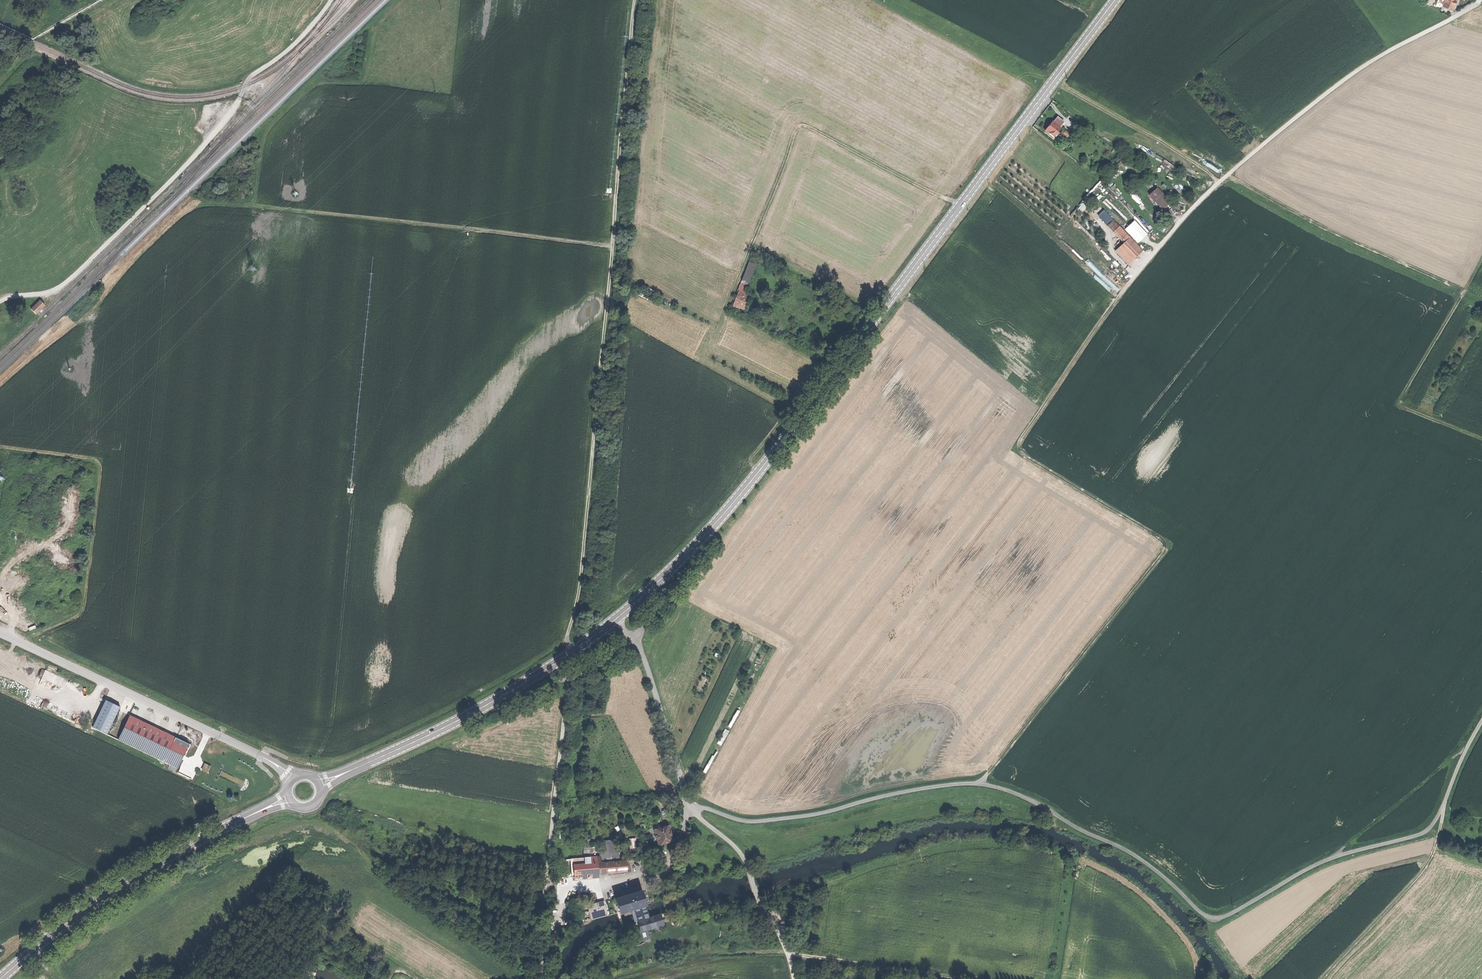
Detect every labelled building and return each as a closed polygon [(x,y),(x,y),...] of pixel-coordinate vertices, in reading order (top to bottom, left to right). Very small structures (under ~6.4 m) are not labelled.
[(1049,126),(1045,130),(1053,136),(1055,134),(1057,131),(1060,128),(1052,122),(1049,126)] [(1072,137),(1067,133),(1063,138),(1068,142),(1069,141),(1072,137)] [(1149,195),(1162,209),(1170,202),(1157,188),(1149,195)] [(1101,215),(1104,212),(1098,206),(1095,209),(1101,215)] [(1107,225),(1113,232),(1119,227),(1112,220),(1107,225)] [(1113,232),(1123,243),(1129,238),(1119,227),(1113,232)] [(1115,250),(1128,264),(1142,251),(1129,238),(1123,243),(1115,250)] [(749,262),(743,275),(749,278),(755,265),(749,262)] [(743,275),(740,285),(746,287),(749,278),(743,275)] [(739,291),(732,308),(744,313),(747,306),(749,307),(750,304),(748,303),(750,300),(751,296),(744,293),(739,291)] [(31,309),(36,314),(45,305),(40,300),(31,309)] [(124,726),(118,739),(177,768),(183,754),(188,744),(155,728),(129,716),(124,726)] [(668,825),(653,829),(657,842),(657,843),(657,844),(658,845),(660,845),(660,844),(672,841),(670,832),(669,827),(668,825)] [(599,852),(600,856),(601,862),(618,861),(616,840),(605,841),(606,852),(599,852)] [(571,875),(598,872),(597,856),(589,857),(583,857),(570,858),(571,875)] [(598,872),(598,873),(611,872),(626,871),(625,860),(618,861),(601,862),(600,856),(597,856),(598,872)] [(619,891),(621,897),(639,892),(637,886),(628,888),(619,891)] [(632,908),(633,908),(644,905),(645,904),(641,891),(639,892),(621,897),(615,899),(619,912),(623,911),(630,909),(632,908)] [(587,905),(591,919),(607,915),(604,901),(587,905)] [(634,909),(637,921),(647,918),(648,917),(644,905),(633,908),(634,909)] [(648,917),(647,918),(650,928),(663,924),(660,914),(648,917)] [(637,921),(640,931),(650,928),(647,918),(637,921)]
